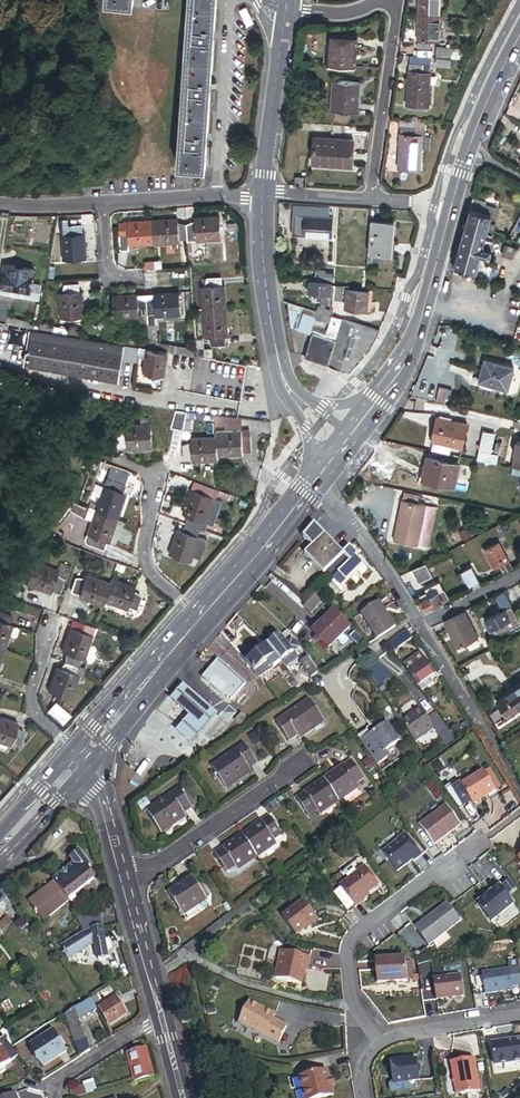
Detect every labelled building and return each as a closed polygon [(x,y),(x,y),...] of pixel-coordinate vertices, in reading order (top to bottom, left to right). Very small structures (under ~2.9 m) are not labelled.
[(210,169),(222,0),(194,0),(183,167),(210,169)] [(419,15),(439,16),(440,0),(420,0),(419,15)] [(439,16),(419,15),(418,46),(432,46),(433,38),(438,39),(439,16)] [(338,36),(337,66),(365,67),(366,38),(338,36)] [(437,46),(437,55),(459,56),(460,47),(437,46)] [(437,57),(436,65),(450,65),(451,58),(437,57)] [(431,64),(410,63),(410,73),(406,73),(405,77),(409,77),(408,105),(429,106),(430,82),(437,82),(437,74),(431,73),(431,64)] [(341,82),(339,111),(367,112),(369,83),(341,82)] [(404,126),(402,126),(399,166),(419,167),(420,147),(430,147),(431,135),(426,135),(427,120),(405,119),(404,126)] [(305,139),(304,163),(342,165),(344,142),(305,139)] [(286,176),(285,187),(296,188),(297,177),(286,176)] [(486,202),(474,199),(471,209),(493,215),(493,217),(495,217),(497,209),(486,205),(486,202)] [(293,216),(305,216),(332,217),(332,213),(328,213),(328,207),(293,207),(293,216)] [(466,224),(489,231),(491,225),(493,217),(493,215),(471,209),(466,224)] [(304,236),(305,216),(293,216),(292,236),(304,236)] [(332,217),(305,216),(304,236),(333,237),(334,217),(332,217)] [(195,226),(185,226),(186,238),(195,237),(196,242),(220,240),(218,217),(194,219),(195,226)] [(186,238),(185,226),(178,227),(178,220),(153,222),(154,244),(179,243),(179,239),(186,238)] [(154,244),(153,222),(127,224),(127,231),(119,232),(120,244),(128,244),(128,246),(154,244)] [(393,225),(370,223),(368,254),(391,255),(393,225)] [(486,239),(489,231),(466,224),(454,266),(477,273),(481,259),(482,254),(484,247),(486,239)] [(63,261),(84,260),(82,235),(80,236),(80,227),(66,228),(67,238),(61,238),(63,261)] [(484,247),(491,249),(493,241),(486,239),(484,247)] [(128,244),(120,244),(120,254),(129,253),(128,246),(128,244)] [(491,249),(484,247),(482,254),(491,257),(493,250),(491,249)] [(508,248),(506,255),(514,257),(516,250),(508,248)] [(481,259),(477,273),(489,278),(495,265),(481,259)] [(156,261),(146,262),(147,270),(157,269),(156,261)] [(30,283),(32,271),(6,266),(3,287),(29,292),(30,283)] [(205,313),(227,311),(225,285),(222,285),(222,279),(209,280),(209,287),(203,288),(205,313)] [(310,282),(309,293),(316,294),(330,296),(331,285),(331,284),(310,282)] [(30,283),(29,292),(3,287),(1,294),(0,294),(0,322),(5,323),(10,295),(37,300),(40,285),(30,283)] [(60,319),(84,317),(83,292),(79,293),(78,285),(66,286),(66,294),(59,295),(60,319)] [(315,301),(334,305),(334,300),(333,291),(333,285),(331,285),(330,296),(316,294),(315,301)] [(333,285),(333,291),(341,291),(340,300),(342,300),(343,286),(333,285)] [(353,311),(367,312),(369,292),(345,290),(344,311),(347,311),(347,314),(353,314),(353,311)] [(156,301),(146,301),(147,315),(156,314),(157,317),(182,315),(180,293),(155,294),(156,301)] [(147,315),(146,301),(138,302),(137,296),(113,297),(115,320),(140,318),(139,315),(147,315)] [(297,329),(304,308),(289,303),(291,327),(297,329)] [(316,312),(330,316),(332,311),(318,307),(316,312)] [(313,318),(315,311),(304,308),(297,329),(308,333),(313,318)] [(229,335),(227,311),(205,313),(206,337),(212,337),(213,346),(227,345),(226,335),(229,335)] [(316,312),(315,311),(313,318),(329,323),(326,334),(331,336),(337,318),(333,317),(330,316),(316,312)] [(156,314),(147,315),(149,349),(169,352),(194,356),(193,348),(158,343),(157,317),(156,314)] [(342,320),(337,318),(331,336),(333,336),(337,337),(342,320)] [(371,348),(377,337),(371,335),(373,329),(342,320),(337,337),(336,340),(328,366),(350,373),(371,348)] [(39,322),(32,321),(30,330),(37,331),(38,324),(39,322)] [(0,343),(3,332),(7,333),(9,324),(5,323),(0,322),(0,342),(0,343)] [(38,332),(51,333),(80,338),(81,332),(38,324),(38,332)] [(38,332),(37,331),(30,330),(29,329),(28,334),(27,345),(36,346),(38,332)] [(51,333),(38,332),(36,346),(34,357),(47,360),(50,339),(51,333)] [(304,358),(328,366),(336,340),(332,339),(312,332),(304,358)] [(80,338),(51,333),(50,339),(105,347),(106,342),(80,338)] [(102,370),(105,347),(50,339),(47,360),(47,361),(102,370)] [(126,345),(106,342),(105,347),(102,370),(122,373),(124,360),(126,345)] [(138,362),(140,347),(126,345),(124,360),(138,362)] [(209,358),(210,348),(193,347),(194,356),(209,358)] [(169,352),(149,349),(145,371),(165,374),(167,366),(169,352)] [(485,363),(479,384),(507,392),(513,371),(485,363)] [(196,423),(197,413),(178,411),(173,431),(185,434),(188,423),(196,423)] [(439,417),(436,416),(430,439),(434,440),(433,447),(450,451),(452,444),(460,446),(466,424),(453,421),(454,419),(440,415),(439,417)] [(229,425),(229,418),(217,416),(217,425),(229,425)] [(140,418),(141,425),(149,424),(148,417),(140,418)] [(245,420),(229,418),(229,425),(229,429),(245,428),(245,420)] [(131,444),(131,447),(159,444),(156,423),(149,424),(141,425),(129,426),(130,430),(120,431),(122,445),(131,444)] [(217,431),(218,437),(219,455),(245,454),(245,449),(253,449),(253,435),(245,436),(244,430),(217,431)] [(482,431),(475,457),(494,462),(495,456),(488,454),(494,434),(482,431)] [(194,459),(219,458),(219,455),(218,437),(193,438),(193,444),(185,444),(185,457),(194,456),(194,459)] [(513,440),(511,446),(515,447),(511,466),(519,468),(519,442),(513,440)] [(430,466),(427,478),(454,485),(459,462),(429,455),(426,465),(430,466)] [(133,473),(112,466),(105,485),(112,487),(115,479),(129,484),(133,473)] [(98,507),(122,516),(128,499),(124,498),(129,484),(115,479),(112,487),(105,485),(98,507)] [(179,490),(171,488),(168,498),(177,500),(179,490)] [(191,512),(188,522),(202,527),(205,517),(209,518),(216,496),(194,488),(187,510),(191,512)] [(426,504),(402,499),(394,541),(417,546),(426,504)] [(114,539),(122,516),(98,507),(90,530),(96,532),(92,542),(108,547),(111,538),(114,539)] [(202,527),(188,522),(186,528),(181,527),(172,552),(194,560),(203,534),(199,533),(202,527)] [(326,535),(316,524),(304,537),(314,547),(326,535)] [(344,554),(326,535),(314,547),(306,554),(323,573),(327,570),(344,554)] [(499,566),(507,561),(497,543),(483,551),(493,569),(499,566)] [(357,555),(350,548),(344,554),(351,561),(335,577),(324,588),(334,599),(344,589),(341,586),(357,572),(361,576),(367,570),(355,557),(357,555)] [(344,554),(327,570),(335,577),(351,561),(344,554)] [(62,591),(66,577),(58,574),(60,569),(35,561),(34,565),(28,582),(53,590),(53,588),(62,591)] [(58,574),(66,577),(68,578),(73,564),(63,561),(60,569),(58,574)] [(510,567),(507,561),(499,566),(502,572),(510,567)] [(21,580),(28,582),(34,565),(29,564),(25,569),(21,580)] [(423,565),(430,577),(432,576),(425,564),(423,565)] [(420,583),(430,577),(423,565),(413,571),(420,583)] [(472,567),(464,571),(472,584),(479,580),(472,567)] [(80,595),(105,604),(105,602),(112,582),(88,573),(86,579),(77,576),(72,589),(81,592),(80,595)] [(137,586),(114,578),(112,582),(105,602),(128,610),(130,605),(139,608),(144,594),(135,591),(137,586)] [(421,612),(447,598),(438,582),(424,590),(426,592),(418,596),(421,601),(416,603),(421,612)] [(10,583),(7,590),(23,596),(26,589),(10,583)] [(484,621),(491,636),(517,624),(510,608),(511,608),(504,593),(495,597),(502,612),(496,615),(496,613),(492,615),(493,617),(484,621)] [(326,601),(319,594),(305,608),(312,614),(326,601)] [(383,636),(398,626),(380,602),(362,614),(379,639),(383,636)] [(7,645),(15,619),(12,618),(14,611),(1,606),(0,610),(0,643),(7,645)] [(351,628),(340,617),(334,611),(312,631),(318,637),(320,641),(327,649),(351,628)] [(463,613),(443,624),(457,650),(477,640),(463,613)] [(71,648),(68,657),(80,661),(82,652),(87,653),(94,631),(73,624),(66,646),(71,648)] [(414,637),(408,629),(388,643),(394,651),(414,637)] [(311,640),(306,635),(299,642),(304,647),(311,640)] [(261,677),(281,660),(269,646),(249,662),(261,677)] [(409,670),(419,686),(419,685),(423,691),(435,683),(431,678),(437,674),(423,653),(407,665),(410,670),(409,670)] [(60,662),(52,686),(74,693),(82,669),(85,670),(88,663),(80,661),(68,657),(65,664),(60,662)] [(321,674),(311,659),(304,663),(314,679),(321,674)] [(235,701),(250,683),(222,660),(208,678),(235,701)] [(514,685),(495,697),(506,714),(519,704),(519,693),(514,685)] [(73,710),(60,698),(51,707),(65,719),(73,710)] [(310,700),(284,718),(297,736),(300,740),(325,722),(310,700)] [(421,708),(401,721),(415,741),(434,728),(447,746),(455,740),(437,713),(428,719),(421,708)] [(247,713),(242,709),(235,717),(240,721),(247,713)] [(0,710),(0,735),(15,739),(16,737),(24,739),(28,727),(20,724),(22,717),(0,710)] [(297,736),(284,718),(276,724),(289,742),(297,736)] [(372,734),(362,741),(378,764),(389,756),(385,751),(401,740),(388,722),(372,734)] [(358,737),(362,741),(372,734),(368,730),(358,737)] [(259,732),(252,737),(258,745),(265,740),(259,732)] [(238,751),(251,769),(259,763),(246,745),(238,751)] [(253,773),(251,769),(238,751),(213,768),(229,790),(253,773)] [(352,760),(345,765),(358,783),(365,778),(352,760)] [(345,765),(326,779),(341,800),(360,787),(358,783),(345,765)] [(492,766),(486,770),(498,790),(504,786),(492,766)] [(463,784),(475,803),(498,790),(486,770),(463,784)] [(341,800),(326,779),(306,793),(319,811),(322,814),(341,800)] [(180,792),(193,810),(198,806),(186,788),(180,792)] [(185,816),(193,810),(180,792),(172,798),(185,816)] [(319,811),(306,793),(299,798),(312,816),(319,811)] [(187,819),(185,816),(172,798),(147,815),(162,837),(187,819)] [(139,808),(143,814),(152,808),(147,802),(139,808)] [(423,824),(436,843),(462,823),(448,805),(423,824)] [(265,822),(278,839),(285,834),(272,817),(265,822)] [(265,822),(245,836),(261,858),(281,843),(278,839),(265,822)] [(385,851),(400,870),(415,858),(416,860),(423,854),(406,833),(400,838),(400,839),(385,851)] [(261,858),(245,836),(227,849),(239,867),(242,871),(261,858)] [(231,872),(239,867),(227,849),(219,855),(231,872)] [(75,864),(56,880),(62,890),(88,870),(93,866),(81,852),(75,857),(74,862),(75,864)] [(381,883),(367,865),(348,880),(341,885),(344,888),(355,902),(357,905),(364,900),(362,897),(381,883)] [(95,881),(88,870),(62,890),(68,898),(70,900),(71,899),(76,896),(95,881)] [(341,885),(348,880),(341,871),(335,876),(341,885)] [(195,878),(172,894),(188,916),(211,900),(195,878)] [(62,890),(56,880),(33,898),(46,915),(68,898),(62,890)] [(5,881),(2,886),(10,896),(14,891),(14,886),(10,881),(5,881)] [(99,889),(95,881),(76,896),(82,904),(99,889)] [(20,885),(14,891),(19,897),(26,891),(20,885)] [(0,887),(0,907),(10,896),(2,886),(0,887)] [(516,903),(503,886),(481,903),(495,920),(516,903)] [(349,906),(355,902),(344,888),(338,893),(349,906)] [(10,896),(15,902),(19,897),(14,891),(10,896)] [(82,904),(76,896),(71,899),(77,907),(82,904)] [(320,918),(305,900),(284,916),(298,934),(320,918)] [(431,943),(461,920),(449,903),(418,926),(431,943)] [(94,929),(105,927),(102,911),(80,919),(87,933),(94,929)] [(22,919),(16,924),(26,936),(33,931),(22,919)] [(107,939),(105,927),(94,929),(97,944),(100,960),(111,958),(109,947),(107,939)] [(97,944),(94,929),(87,933),(63,947),(71,959),(97,944)] [(277,976),(303,982),(306,969),(307,964),(310,965),(312,956),(283,949),(277,976)] [(380,982),(409,979),(407,956),(378,959),(380,982)] [(484,972),(487,992),(513,988),(513,985),(519,984),(519,967),(511,968),(484,972)] [(439,998),(465,994),(462,974),(436,978),(439,998)] [(0,979),(0,989),(3,988),(8,984),(11,982),(6,975),(0,979)] [(127,1015),(116,998),(100,1009),(110,1026),(127,1015)] [(90,1001),(66,1017),(66,1018),(75,1044),(80,1057),(90,1051),(86,1040),(80,1023),(97,1013),(91,1002),(90,1001)] [(250,1003),(240,1023),(279,1043),(287,1027),(273,1020),(275,1016),(250,1003)] [(66,1051),(53,1031),(31,1046),(43,1066),(66,1051)] [(3,1068),(18,1058),(4,1038),(0,1041),(0,1071),(3,1068)] [(519,1060),(519,1038),(493,1042),(497,1064),(519,1060)] [(135,1083),(154,1078),(146,1049),(127,1054),(135,1083)] [(454,1062),(459,1093),(481,1089),(476,1058),(454,1062)] [(396,1082),(422,1077),(418,1059),(393,1063),(396,1082)] [(306,1097),(324,1097),(333,1096),(327,1072),(301,1079),(306,1097)] [(292,1081),(297,1097),(306,1097),(301,1079),(292,1081)] [(94,1094),(93,1092),(97,1091),(94,1082),(92,1083),(91,1081),(85,1083),(86,1086),(85,1086),(69,1091),(71,1097),(78,1097),(88,1095),(94,1094)]
